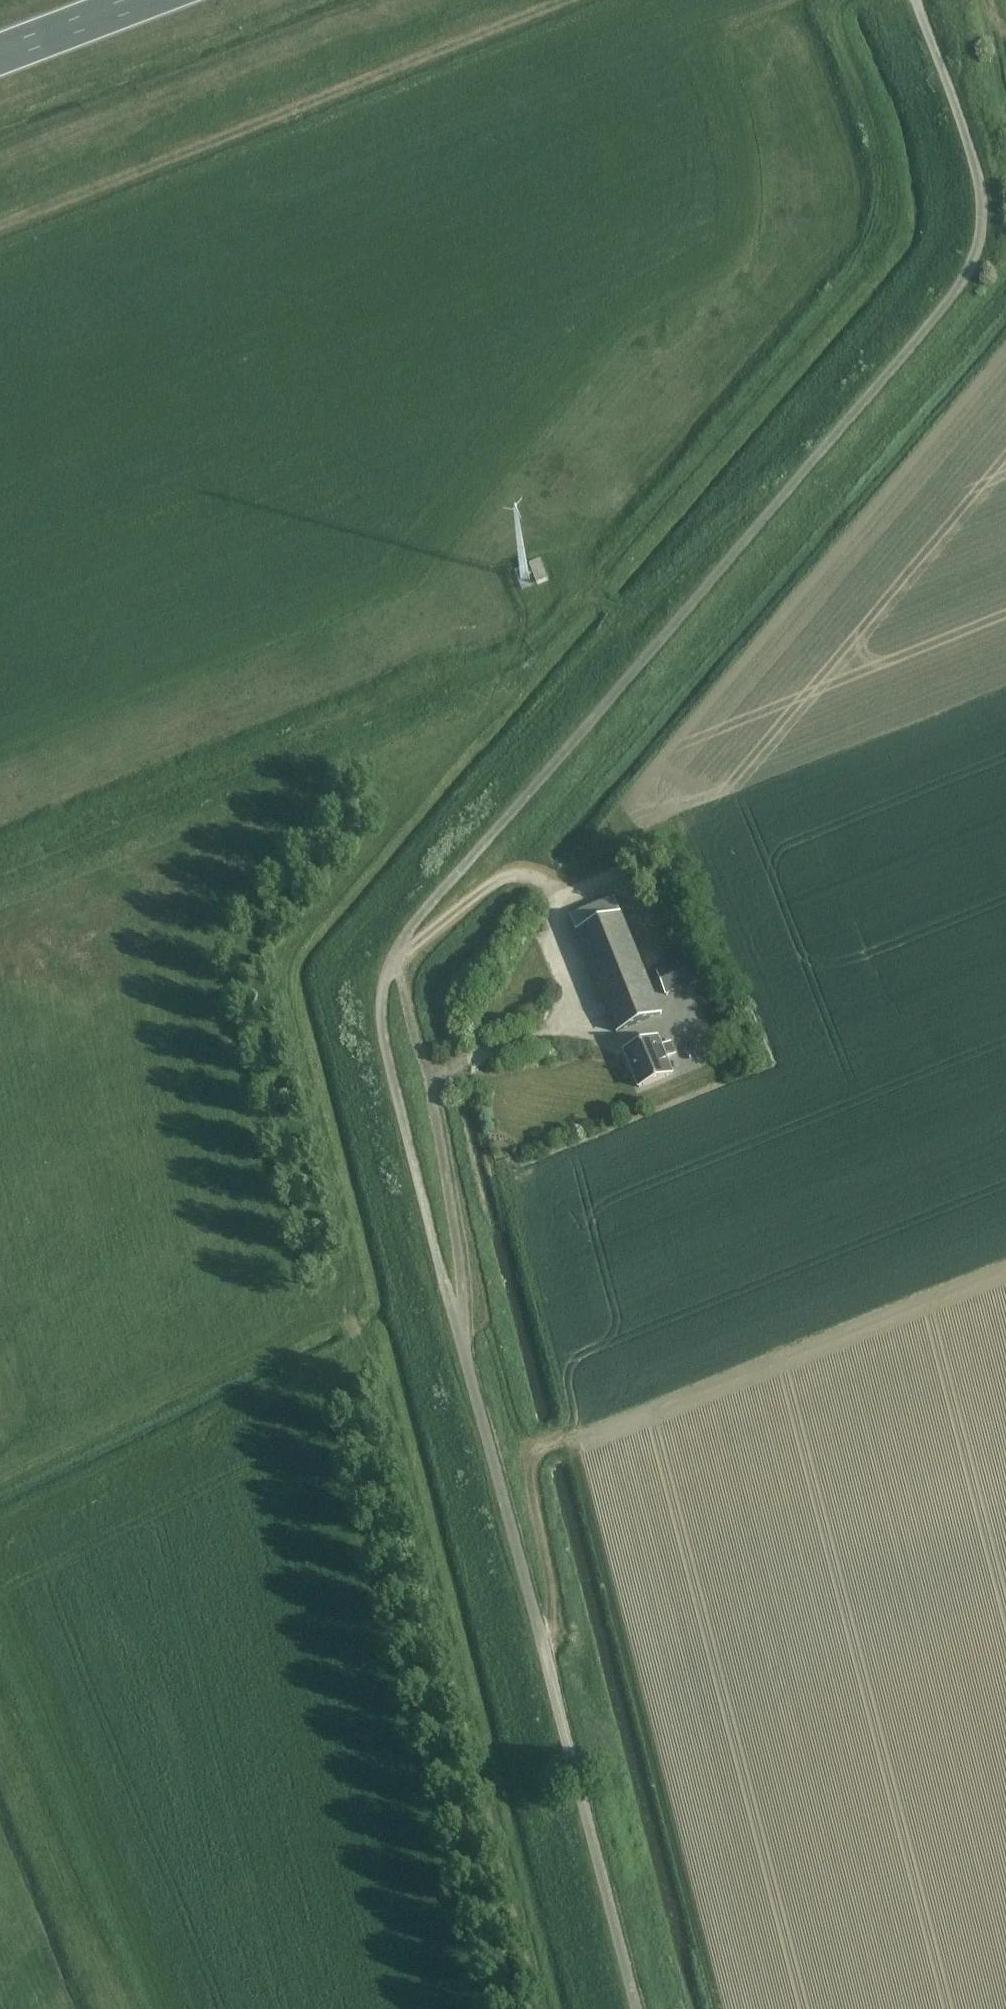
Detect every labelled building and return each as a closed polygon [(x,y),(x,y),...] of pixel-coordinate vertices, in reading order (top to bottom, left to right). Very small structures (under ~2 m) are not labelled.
[(548,581),(541,562),(529,567),(537,585),(548,581)] [(661,1013),(624,923),(615,900),(569,919),(615,1032),(661,1013)] [(657,973),(666,995),(699,982),(690,960),(657,973)] [(659,1039),(624,1054),(639,1089),(673,1075),(667,1060),(672,1058),(667,1048),(663,1050),(659,1039)]
